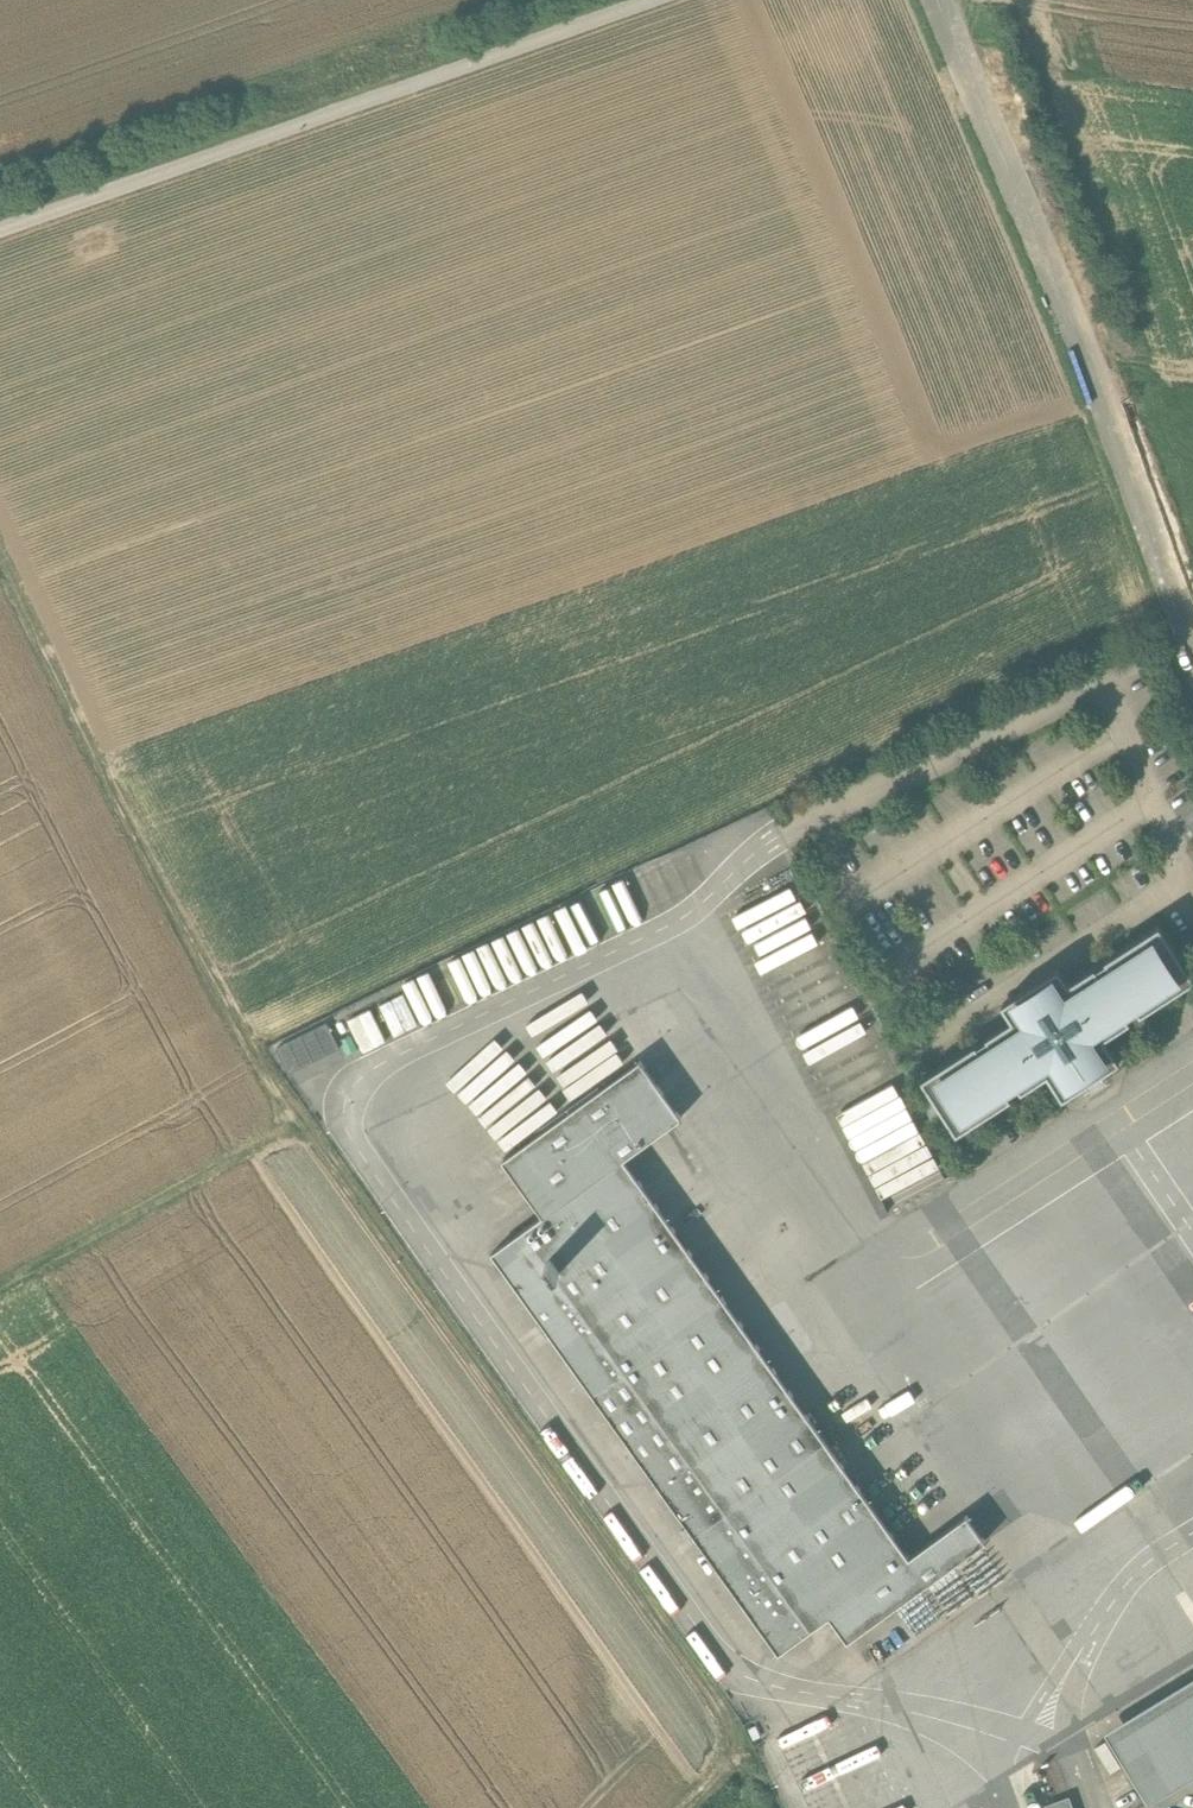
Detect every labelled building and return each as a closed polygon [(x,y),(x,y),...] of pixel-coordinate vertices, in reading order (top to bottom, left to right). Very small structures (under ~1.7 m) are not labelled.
[(1010,1024),(920,1082),(955,1137),(1045,1078),(1060,1102),(1117,1065),(1102,1042),(1192,983),(1157,928),(1067,987),(1056,971),(999,1008),(1010,1024)] [(351,1017),(364,1050),(420,1026),(410,1002),(405,1003),(402,995),(379,1005),(351,1017)] [(554,1056),(568,1077),(580,1068),(580,1067),(616,1042),(603,1022),(554,1056)] [(275,1050),(288,1076),(339,1050),(326,1024),(275,1050)] [(542,1217),(492,1253),(778,1651),(829,1615),(846,1640),(985,1540),(967,1516),(909,1557),(620,1161),(677,1119),(637,1063),(502,1160),(542,1217)] [(937,1150),(884,1185),(900,1209),(953,1174),(937,1150)] [(1118,1162),(1060,1193),(1089,1246),(1147,1215),(1118,1162)] [(927,1640),(1014,1574),(989,1540),(902,1606),(927,1640)] [(1108,1741),(1148,1805),(1192,1777),(1192,1689),(1108,1741)]
